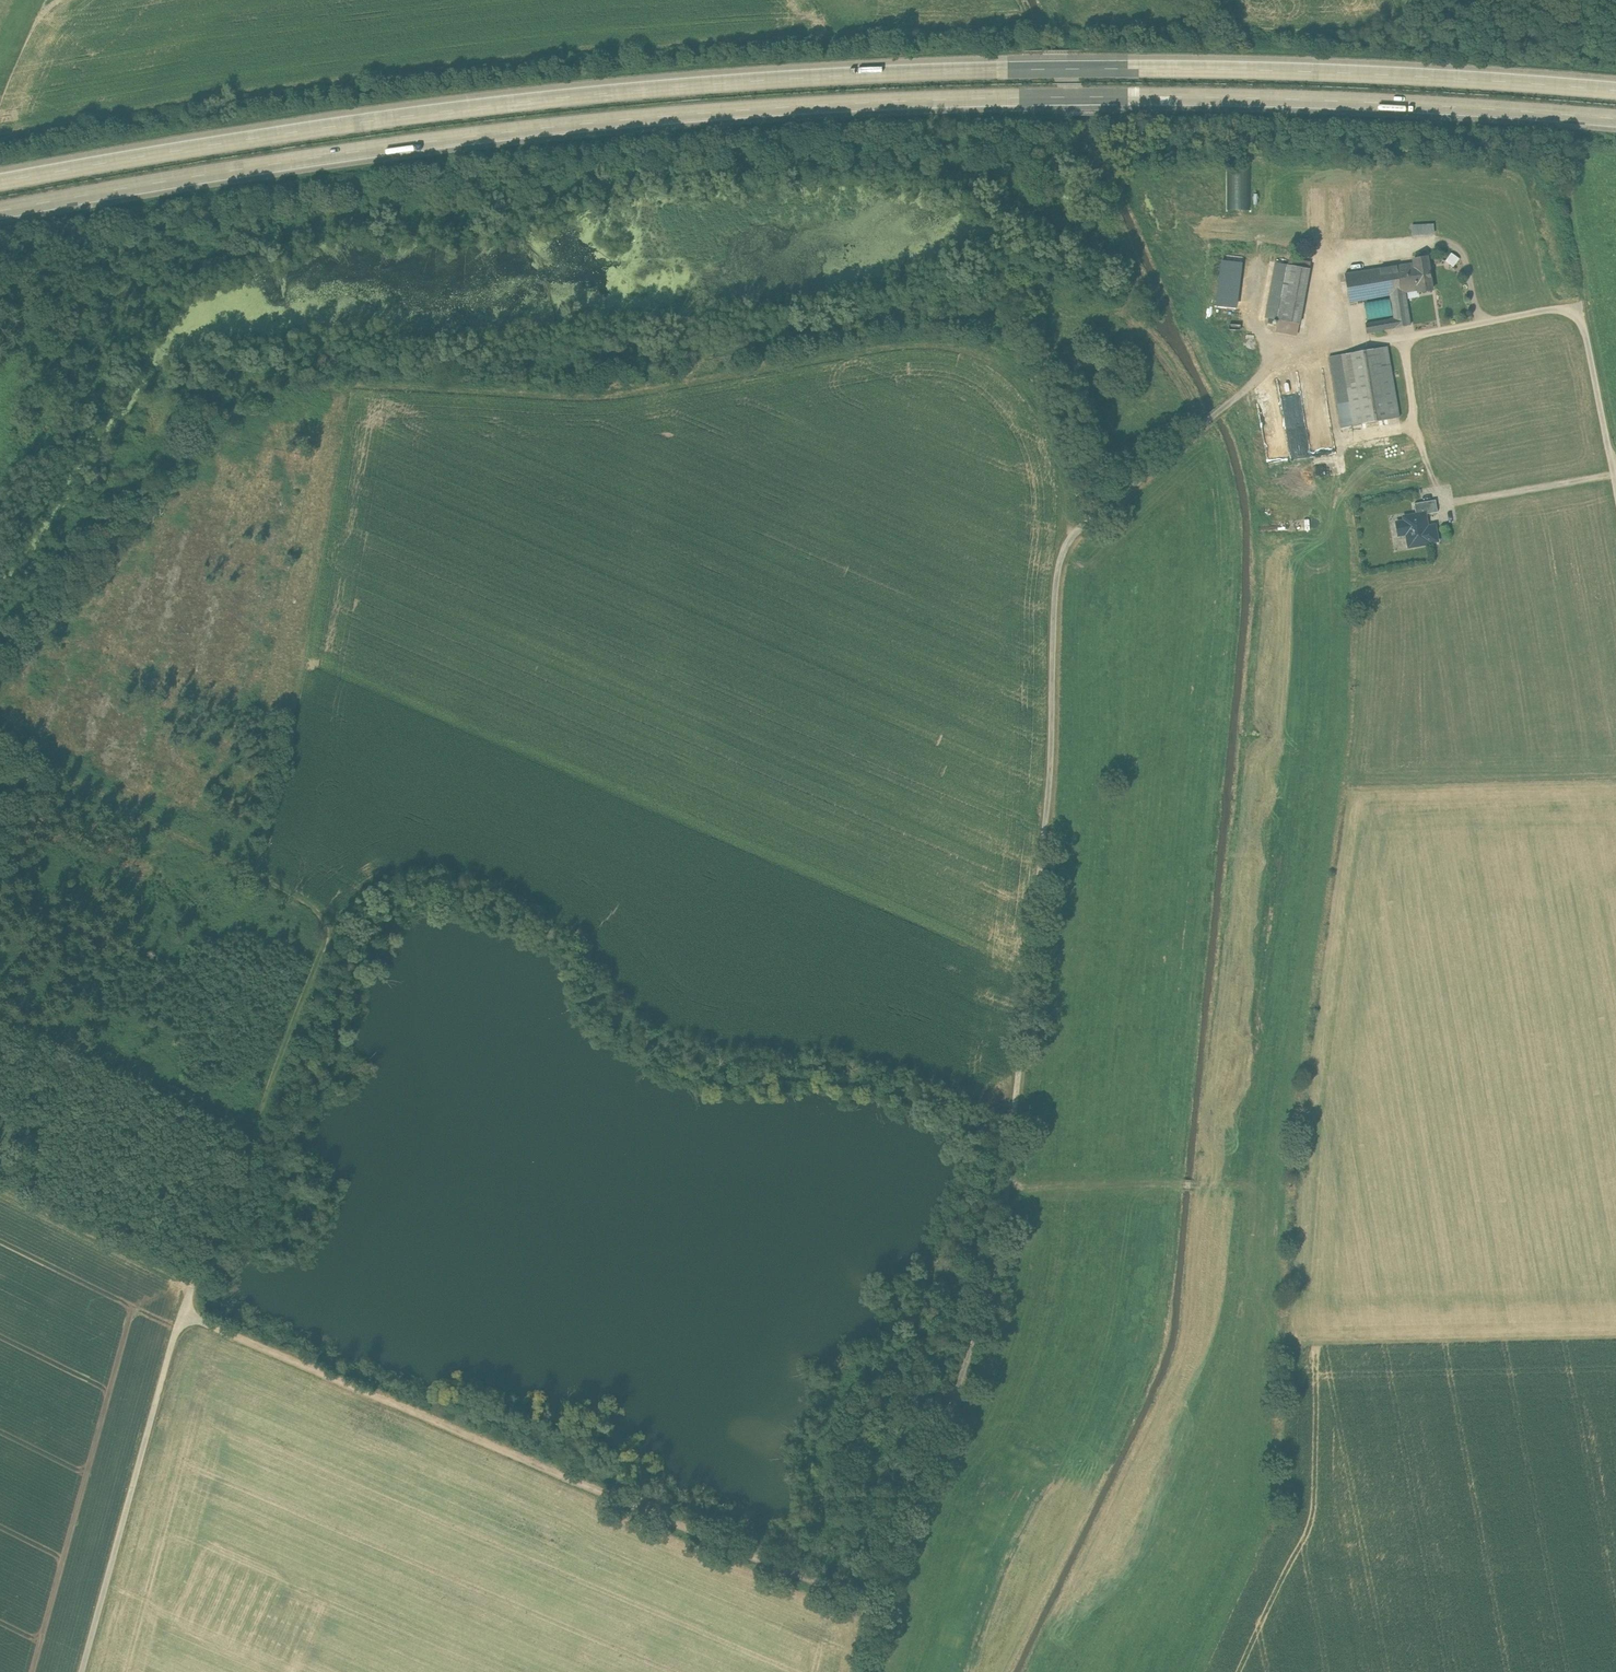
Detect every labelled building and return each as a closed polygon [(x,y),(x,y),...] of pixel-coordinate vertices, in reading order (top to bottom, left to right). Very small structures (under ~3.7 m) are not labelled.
[(1436,222),(1413,223),(1414,234),(1436,233),(1436,222)] [(1447,260),(1455,265),(1461,257),(1452,252),(1447,260)] [(1414,263),(1396,266),(1401,293),(1405,292),(1418,290),(1419,292),(1432,290),(1427,256),(1414,259),(1414,263)] [(1311,263),(1289,259),(1288,264),(1278,320),(1276,332),(1297,336),(1311,263)] [(1217,304),(1237,307),(1243,263),(1223,260),(1217,304)] [(1266,318),(1278,320),(1288,264),(1276,262),(1266,318)] [(1396,266),(1345,274),(1349,302),(1390,295),(1401,293),(1396,266)] [(1401,293),(1390,295),(1394,318),(1366,323),(1367,333),(1410,325),(1407,305),(1413,304),(1412,294),(1406,295),(1405,292),(1401,293)] [(1387,346),(1330,356),(1342,427),(1399,417),(1387,346)] [(1280,388),(1283,401),(1300,398),(1297,384),(1280,388)] [(1288,443),(1278,442),(1277,449),(1272,448),(1273,443),(1268,443),(1266,458),(1286,460),(1288,443)] [(1415,503),(1416,513),(1426,511),(1426,514),(1438,512),(1436,500),(1415,503)] [(1406,535),(1409,548),(1432,544),(1431,541),(1438,540),(1435,524),(1428,526),(1426,514),(1426,511),(1416,513),(1403,515),(1404,520),(1396,521),(1399,537),(1406,535)]
